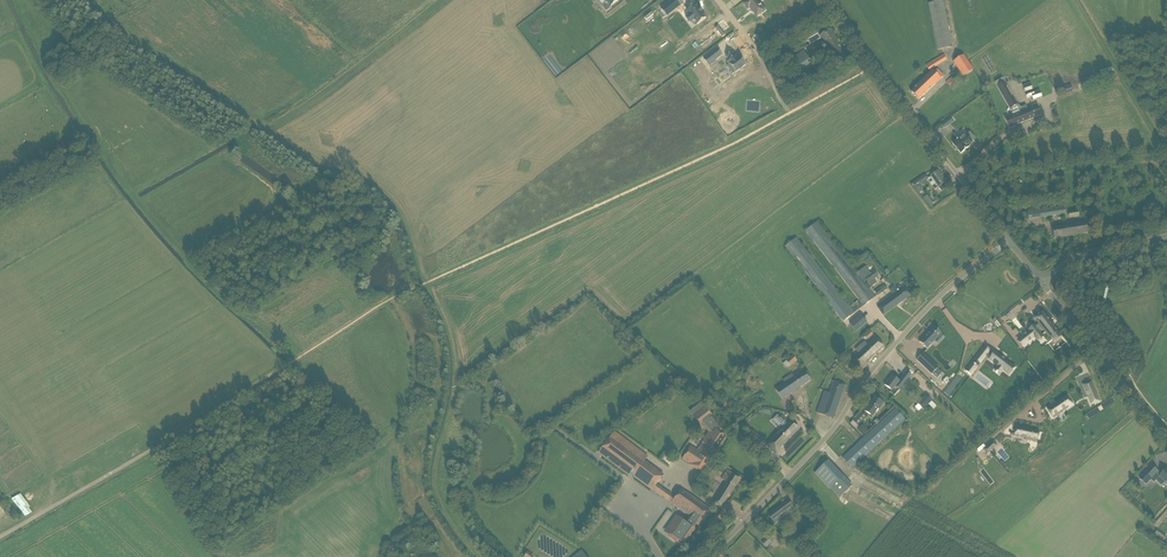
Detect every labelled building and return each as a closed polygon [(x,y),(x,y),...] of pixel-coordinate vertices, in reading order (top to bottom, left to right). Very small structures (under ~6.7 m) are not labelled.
[(661,10),(666,17),(683,4),(681,0),(674,0),(661,10)] [(746,3),(744,5),(748,10),(749,9),(750,9),(754,14),(755,13),(758,17),(762,14),(762,15),(766,12),(762,6),(761,7),(760,6),(757,3),(755,0),(743,0),(746,3)] [(928,3),(937,48),(937,50),(951,47),(942,0),(928,3)] [(690,15),(686,18),(690,24),(694,20),(697,25),(706,18),(702,13),(699,9),(695,4),(686,11),(690,15)] [(762,25),(756,29),(760,34),(763,33),(766,31),(762,25)] [(830,29),(825,32),(820,34),(837,63),(846,57),(830,29)] [(805,35),(810,45),(820,39),(815,30),(805,35)] [(717,49),(704,59),(709,66),(709,65),(709,66),(716,61),(715,60),(722,55),(717,49)] [(812,64),(803,51),(791,58),(800,72),(812,64)] [(732,52),(726,57),(729,61),(728,61),(730,64),(727,67),(733,74),(735,72),(736,73),(739,70),(739,71),(743,68),(742,68),(746,65),(739,57),(739,58),(738,59),(735,55),(735,56),(732,53),(733,53),(732,52)] [(942,54),(926,65),(929,70),(945,60),(942,54)] [(973,70),(964,55),(954,61),(963,76),(973,70)] [(919,100),(923,96),(944,76),(938,70),(935,73),(932,71),(911,92),(919,100)] [(1108,72),(1098,75),(1100,81),(1110,78),(1108,72)] [(951,77),(946,82),(951,88),(955,83),(951,77)] [(1010,109),(1018,105),(1002,78),(995,82),(997,86),(1010,109)] [(1030,83),(1023,85),(1025,92),(1032,89),(1030,83)] [(1073,92),(1071,84),(1055,89),(1058,96),(1073,92)] [(1033,92),(1031,93),(1032,97),(1033,100),(1041,98),(1039,91),(1033,92)] [(973,100),(954,114),(960,122),(979,109),(973,100)] [(1018,105),(1010,109),(1013,115),(1005,118),(1005,119),(1007,123),(1009,128),(1016,126),(1016,125),(1040,115),(1038,110),(1037,107),(1028,111),(1026,107),(1026,106),(1021,107),(1018,105)] [(953,121),(950,118),(941,124),(944,128),(953,121)] [(960,137),(953,143),(961,153),(968,147),(968,146),(971,144),(970,143),(972,142),(965,135),(964,136),(964,135),(961,138),(960,137)] [(931,176),(936,183),(932,186),(934,190),(938,187),(941,191),(945,188),(943,184),(946,182),(938,171),(931,176)] [(928,179),(925,174),(912,183),(915,188),(928,179)] [(929,206),(933,203),(927,195),(923,198),(929,206)] [(1028,220),(1066,214),(1064,205),(1027,211),(1028,220)] [(875,297),(871,291),(851,265),(849,263),(817,222),(805,231),(859,301),(850,307),(797,238),(784,247),(839,317),(843,322),(875,297)] [(1087,233),(1086,227),(1086,222),(1062,226),(1052,228),(1054,239),(1087,233)] [(874,270),(870,273),(867,269),(865,267),(857,273),(864,282),(866,280),(871,287),(877,283),(873,279),(878,275),(874,270)] [(900,286),(896,289),(894,287),(889,290),(893,296),(877,307),(884,315),(911,296),(904,287),(902,289),(900,286)] [(1026,299),(1035,295),(1033,292),(1017,301),(1020,308),(1028,304),(1026,299)] [(1025,332),(1022,335),(1023,337),(1024,337),(1022,339),(1026,343),(1034,337),(1035,338),(1036,339),(1042,335),(1040,333),(1043,330),(1051,339),(1054,343),(1061,338),(1060,336),(1052,327),(1050,324),(1051,323),(1049,321),(1042,312),(1036,318),(1034,319),(1039,324),(1035,327),(1034,326),(1029,330),(1030,331),(1027,334),(1025,332)] [(867,323),(861,315),(850,324),(856,332),(867,323)] [(924,337),(920,342),(927,349),(932,344),(933,343),(942,334),(934,328),(925,338),(924,337)] [(998,339),(1004,335),(1001,330),(995,334),(998,339)] [(962,347),(965,345),(957,333),(948,339),(952,345),(954,349),(948,353),(950,356),(956,352),(959,355),(965,351),(962,347)] [(874,337),(850,359),(857,366),(860,371),(867,365),(866,363),(867,363),(869,361),(884,347),(880,343),(874,337)] [(982,349),(974,360),(980,364),(986,356),(990,359),(989,359),(998,366),(995,371),(996,372),(996,373),(997,373),(998,373),(999,374),(1003,370),(1009,375),(1015,367),(1009,363),(1008,364),(1007,364),(1008,362),(1004,360),(1005,359),(1003,358),(1002,358),(998,355),(995,352),(991,357),(987,354),(988,354),(982,349)] [(923,353),(917,360),(932,375),(939,368),(923,353)] [(791,366),(797,361),(792,355),(790,357),(791,357),(786,361),(791,366)] [(969,366),(965,371),(971,375),(975,371),(969,366)] [(943,386),(956,373),(951,368),(938,381),(943,386)] [(785,384),(775,390),(782,399),(802,386),(806,383),(811,380),(808,375),(804,369),(792,376),(793,378),(790,380),(789,378),(783,381),(785,384)] [(887,381),(885,385),(889,389),(891,390),(889,392),(894,396),(900,389),(908,379),(909,377),(905,374),(903,376),(899,381),(898,380),(893,376),(888,382),(887,381)] [(672,377),(667,380),(671,385),(675,382),(672,377)] [(834,381),(830,393),(824,391),(818,407),(816,413),(833,419),(845,385),(834,381)] [(1095,386),(1085,390),(1089,401),(1099,397),(1095,386)] [(926,395),(917,403),(918,404),(922,408),(923,409),(928,404),(931,401),(926,395)] [(1052,406),(1047,409),(1047,410),(1049,412),(1053,418),(1059,415),(1058,414),(1059,413),(1073,404),(1068,396),(1068,395),(1052,406)] [(865,411),(872,416),(878,408),(879,409),(883,403),(875,398),(869,408),(868,407),(865,411)] [(724,408),(729,404),(725,400),(720,405),(724,408)] [(693,409),(690,412),(692,415),(698,422),(700,425),(701,424),(702,424),(704,421),(706,420),(708,418),(709,417),(711,416),(711,415),(704,406),(703,406),(701,403),(696,407),(695,408),(693,409)] [(895,409),(842,458),(852,468),(905,419),(895,409)] [(866,417),(861,412),(853,421),(858,426),(866,417)] [(783,423),(786,426),(788,424),(785,421),(786,420),(782,416),(780,415),(778,417),(779,418),(777,419),(782,424),(783,423)] [(686,453),(682,459),(689,463),(688,464),(691,466),(694,468),(701,472),(704,469),(708,462),(709,462),(709,463),(726,437),(723,435),(721,433),(723,430),(712,416),(702,424),(703,425),(705,428),(708,431),(711,429),(709,432),(704,439),(706,440),(705,442),(704,443),(702,442),(697,451),(691,447),(686,453)] [(788,424),(786,426),(767,445),(776,454),(799,429),(791,421),(789,423),(788,424)] [(853,421),(850,423),(856,429),(859,427),(858,426),(853,421)] [(1016,426),(1014,436),(1026,439),(1025,440),(1037,443),(1039,432),(1022,428),(1022,427),(1016,426)] [(753,431),(748,437),(751,440),(758,447),(764,441),(757,434),(753,431)] [(663,489),(657,485),(664,475),(645,461),(648,457),(616,433),(614,432),(598,453),(630,477),(632,474),(660,494),(663,489)] [(990,444),(983,450),(987,454),(994,448),(990,444)] [(1152,466),(1140,479),(1146,485),(1151,480),(1154,483),(1160,477),(1166,482),(1165,483),(1166,486),(1166,469),(1161,475),(1158,472),(1159,472),(1152,466)] [(725,475),(722,480),(725,481),(725,482),(724,483),(720,490),(718,493),(717,495),(715,498),(714,499),(714,500),(713,500),(712,503),(714,504),(716,505),(719,507),(721,508),(722,509),(724,506),(725,504),(728,501),(729,498),(730,497),(738,483),(739,483),(741,479),(737,477),(734,475),(732,474),(731,473),(728,471),(726,474),(725,474),(725,475)] [(826,471),(809,487),(840,519),(857,502),(826,471)] [(666,491),(663,489),(660,494),(663,497),(671,503),(672,502),(675,498),(666,491)] [(672,502),(671,503),(672,503),(675,505),(675,506),(677,507),(681,510),(690,516),(687,520),(685,522),(682,520),(679,523),(677,526),(675,530),(672,533),(671,534),(670,536),(669,537),(672,539),(673,540),(674,541),(677,543),(679,544),(682,546),(684,543),(687,540),(689,537),(691,534),(694,531),(694,530),(695,529),(696,527),(697,526),(699,523),(700,523),(705,516),(706,515),(707,514),(708,512),(709,511),(710,509),(709,509),(708,508),(707,507),(706,507),(704,505),(690,495),(689,494),(688,494),(688,493),(686,492),(682,489),(675,497),(675,498),(672,502)] [(768,515),(772,520),(774,523),(787,514),(785,512),(792,507),(788,500),(768,515)] [(716,515),(712,520),(711,519),(709,521),(717,527),(723,519),(716,515)] [(679,523),(682,520),(675,516),(664,532),(670,536),(671,534),(672,533),(675,530),(677,526),(679,523)] [(1165,541),(1166,538),(1166,537),(1157,531),(1155,535),(1165,541)] [(766,547),(771,542),(767,538),(762,543),(766,547)]
